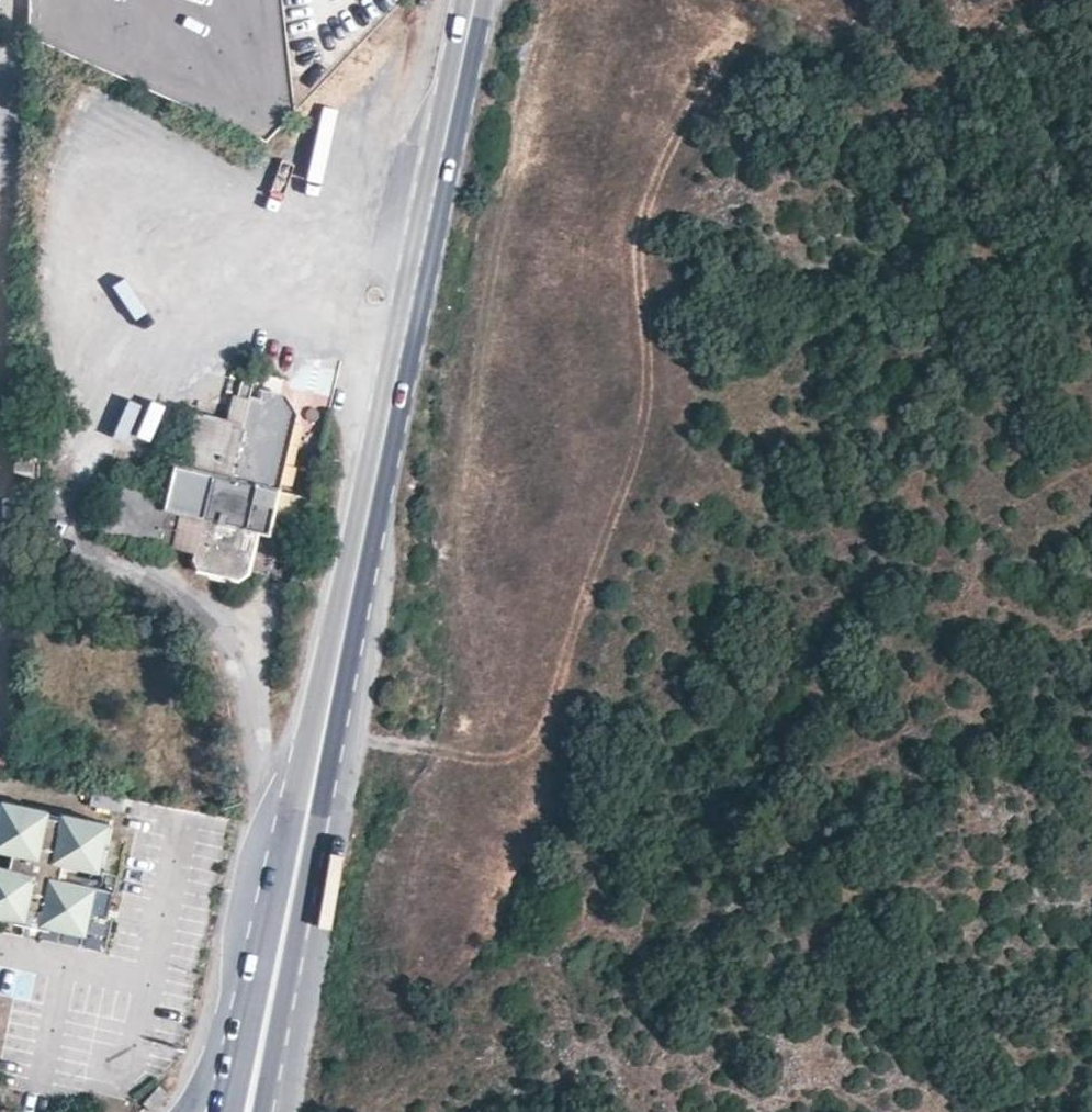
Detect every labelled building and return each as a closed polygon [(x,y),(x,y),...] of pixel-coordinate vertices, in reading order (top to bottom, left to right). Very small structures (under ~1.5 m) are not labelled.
[(255,373),(233,458),(198,451),(195,470),(172,466),(165,496),(110,486),(101,532),(172,548),(180,515),(200,520),(192,557),(196,570),(236,578),(245,575),(256,534),(267,536),(296,414),(282,392),(284,380),(255,373)] [(14,473),(38,474),(39,432),(15,431),(14,473)] [(12,850),(9,864),(0,863),(0,909),(22,914),(23,909),(43,912),(42,919),(86,927),(95,882),(74,878),(76,863),(98,867),(109,818),(67,810),(64,818),(46,815),(47,805),(4,797),(0,814),(0,848),(12,850)] [(42,919),(43,912),(23,909),(22,914),(21,929),(40,931),(42,919)] [(152,1111),(155,1111),(169,1098),(158,1087),(143,1103),(152,1111)]
